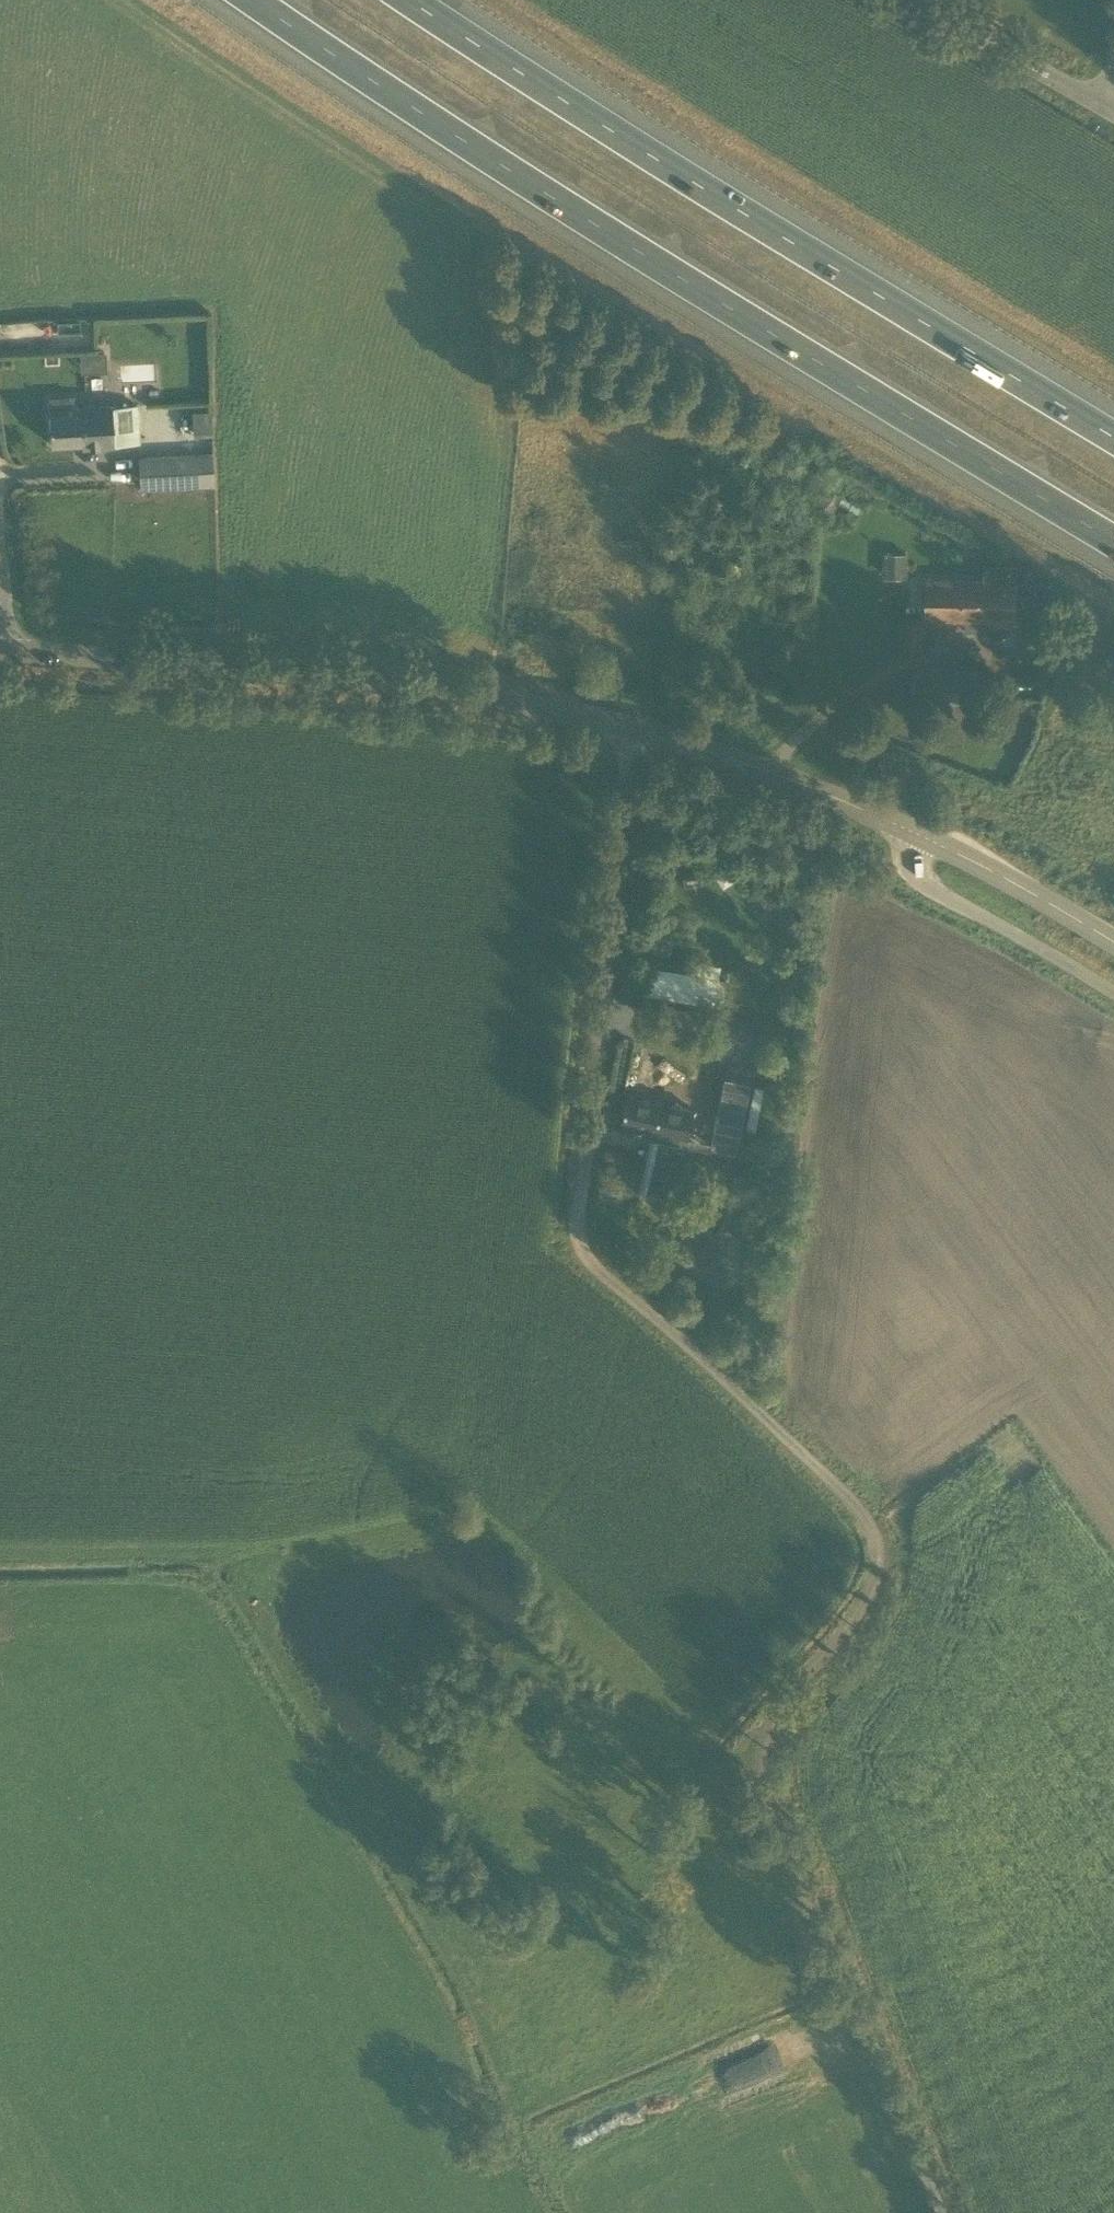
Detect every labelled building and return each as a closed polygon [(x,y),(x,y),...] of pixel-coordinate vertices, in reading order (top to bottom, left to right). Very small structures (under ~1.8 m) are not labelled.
[(83,371),(107,370),(107,349),(82,350),(83,371)] [(49,398),(50,414),(51,445),(81,443),(81,447),(112,445),(136,443),(140,443),(138,404),(134,405),(109,406),(109,405),(76,407),(76,397),(49,398)] [(194,432),(212,432),(212,410),(194,410),(194,432)] [(139,487),(148,487),(214,483),(212,454),(137,458),(139,487)] [(885,552),(885,576),(909,576),(909,552),(885,552)] [(925,581),(925,617),(1016,619),(1017,571),(986,570),(986,582),(925,581)] [(974,701),(974,697),(989,697),(990,671),(914,667),(912,698),(974,701)] [(633,975),(631,1002),(708,1009),(710,982),(633,975)] [(694,1109),(626,1095),(620,1124),(654,1131),(653,1137),(650,1137),(639,1192),(641,1192),(644,1181),(668,1186),(678,1136),(688,1138),(694,1109)] [(742,1119),(717,1114),(711,1139),(737,1145),(742,1119)]
